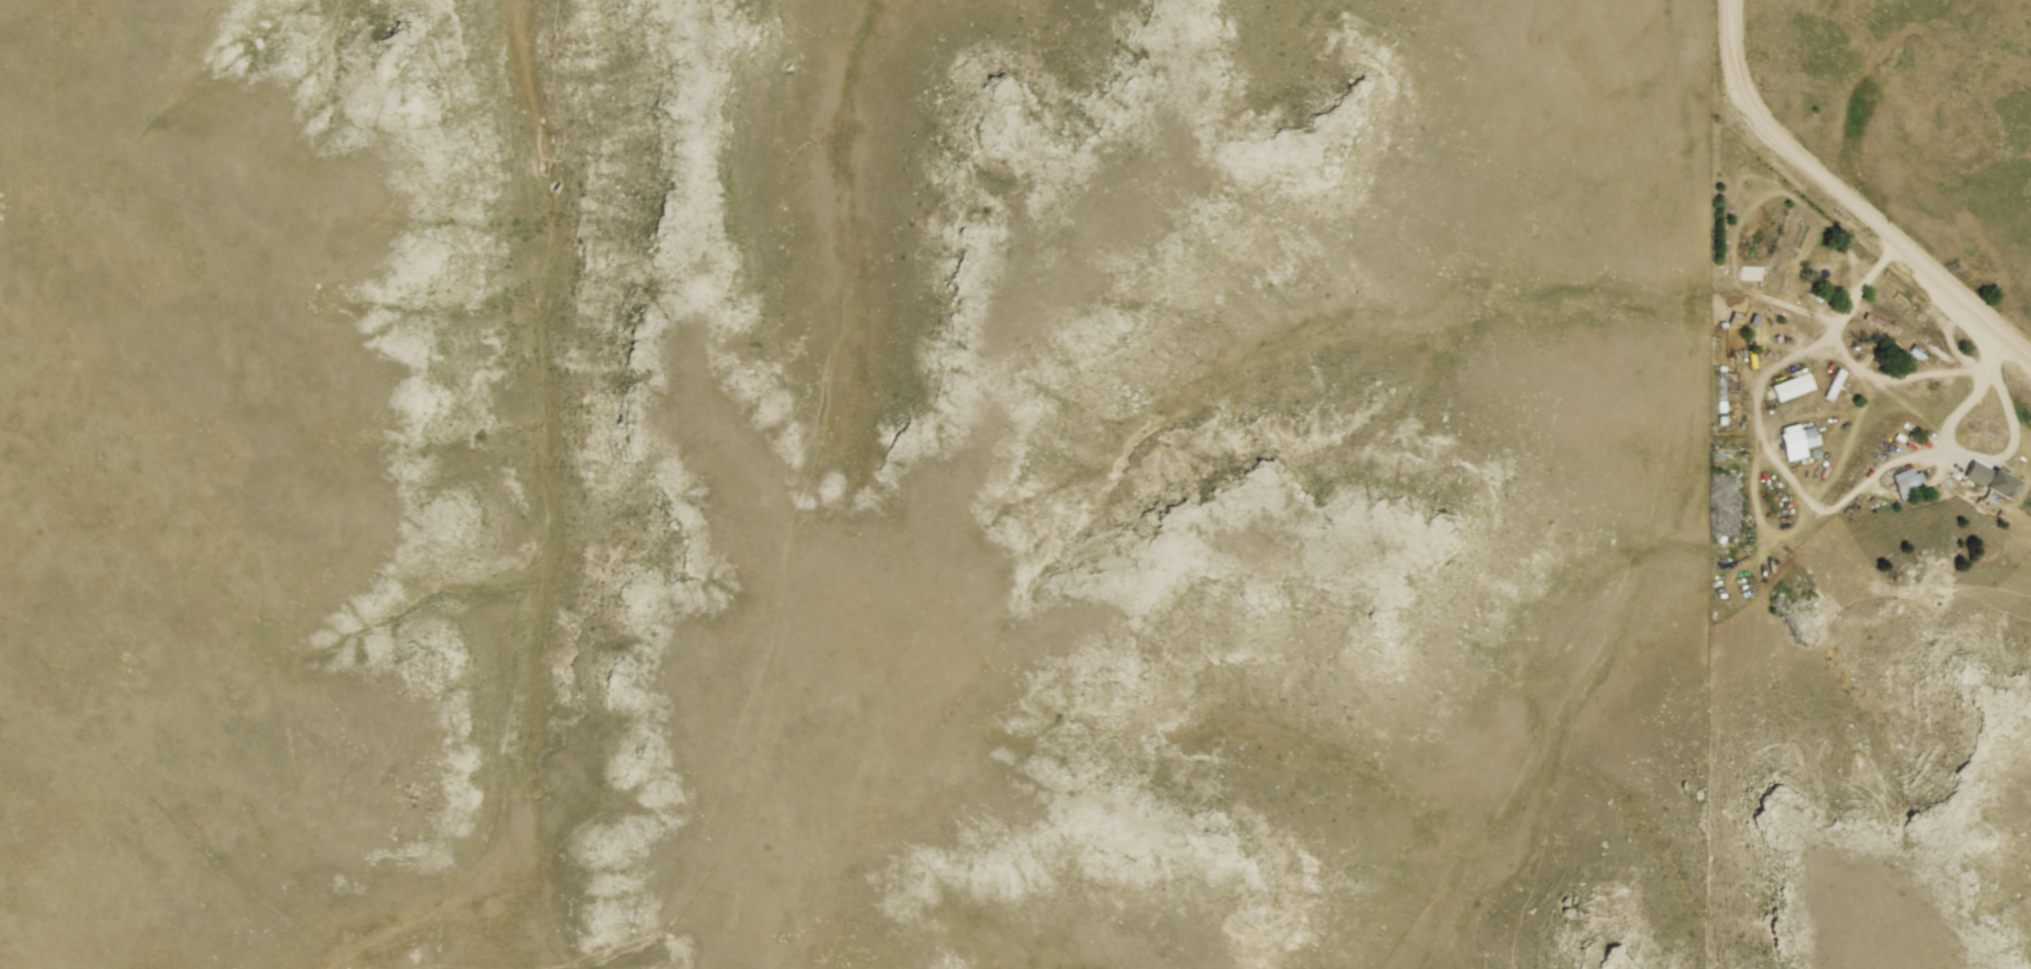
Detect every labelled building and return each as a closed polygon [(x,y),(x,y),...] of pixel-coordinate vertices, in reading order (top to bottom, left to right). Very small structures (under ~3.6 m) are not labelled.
[(1738,280),(1760,280),(1760,265),(1738,265),(1738,280)] [(1860,319),(1890,332),(1893,326),(1863,313),(1860,319)] [(1857,319),(1852,326),(1883,341),(1888,332),(1857,319)] [(1820,396),(1830,401),(1844,372),(1833,367),(1820,396)] [(1814,402),(1820,406),(1834,379),(1828,375),(1814,402)] [(1761,393),(1767,408),(1804,393),(1798,378),(1761,393)] [(1802,446),(1815,445),(1814,428),(1801,428),(1802,446)] [(1770,443),(1774,460),(1807,452),(1804,435),(1785,439),(1784,433),(1776,435),(1778,441),(1770,443)] [(1989,472),(1980,491),(2009,503),(2017,484),(1989,472)] [(1956,475),(1953,483),(1969,491),(1972,483),(1956,475)] [(1881,485),(1890,507),(1911,498),(1908,491),(1913,489),(1910,479),(1904,482),(1902,477),(1881,485)]
